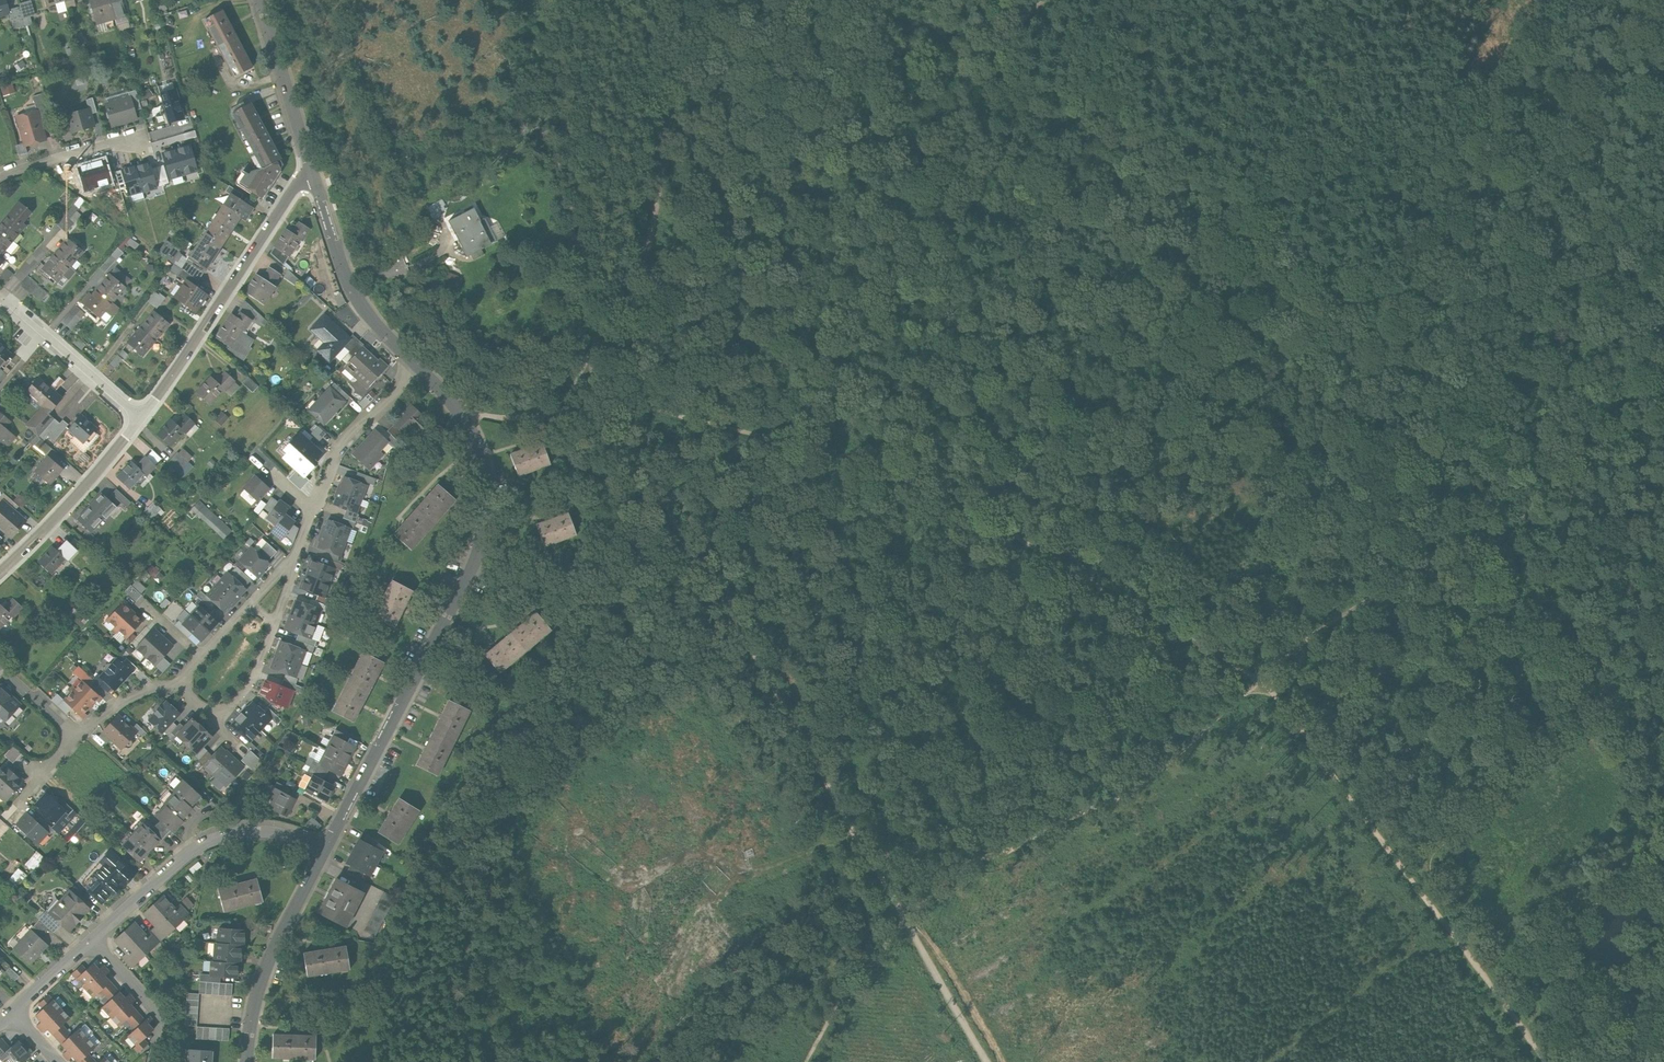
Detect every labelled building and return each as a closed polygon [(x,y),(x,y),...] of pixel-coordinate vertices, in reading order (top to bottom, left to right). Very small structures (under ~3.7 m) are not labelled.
[(6,0),(0,0),(0,16),(10,14),(6,0)] [(96,24),(115,18),(109,0),(90,0),(96,24)] [(115,18),(115,19),(126,16),(122,0),(109,0),(115,18)] [(160,12),(167,10),(163,0),(156,0),(160,12)] [(29,4),(20,6),(23,16),(32,14),(29,4)] [(23,16),(20,6),(12,9),(14,19),(23,16)] [(204,20),(218,47),(227,43),(230,48),(239,44),(221,11),(204,20)] [(235,77),(252,68),(239,44),(230,48),(227,43),(218,47),(235,77)] [(130,98),(134,111),(141,109),(136,90),(128,93),(130,98)] [(183,118),(175,91),(160,95),(168,122),(183,118)] [(33,97),(37,111),(39,117),(51,114),(45,94),(33,97)] [(89,110),(90,115),(97,113),(93,98),(86,100),(89,110)] [(130,98),(106,105),(108,112),(106,114),(108,119),(110,120),(112,126),(136,119),(134,111),(130,98)] [(265,132),(250,104),(233,113),(248,142),(265,132)] [(72,125),(74,133),(94,127),(90,115),(89,110),(85,111),(85,110),(66,116),(71,125),(72,125)] [(17,117),(25,147),(46,141),(39,117),(37,111),(17,117)] [(195,130),(182,134),(184,141),(197,137),(195,130)] [(280,160),(265,132),(248,142),(262,168),(263,169),(280,160)] [(190,146),(176,150),(183,175),(197,171),(190,146)] [(176,150),(162,154),(170,179),(183,175),(176,150)] [(104,160),(92,163),(99,189),(112,185),(113,190),(120,189),(115,172),(114,170),(108,172),(104,160)] [(239,184),(261,198),(283,165),(280,160),(263,169),(262,168),(258,170),(252,172),(249,176),(246,174),(239,184)] [(92,163),(77,168),(84,193),(99,189),(92,163)] [(156,189),(156,186),(151,168),(149,163),(135,167),(142,191),(143,192),(156,189)] [(135,166),(121,170),(127,188),(129,195),(142,191),(135,167),(135,166)] [(157,167),(151,168),(156,186),(162,184),(157,167)] [(127,188),(121,170),(115,172),(120,189),(120,190),(127,188)] [(231,195),(240,201),(243,195),(229,185),(225,191),(231,195)] [(240,201),(231,195),(224,206),(240,216),(240,217),(245,220),(252,208),(240,201)] [(0,226),(0,231),(12,241),(12,240),(25,225),(20,221),(29,210),(20,202),(0,226)] [(65,215),(70,219),(79,209),(74,205),(65,215)] [(212,241),(220,247),(240,217),(240,216),(224,206),(208,230),(216,235),(212,241)] [(185,214),(189,217),(193,210),(190,208),(185,214)] [(480,220),(474,208),(448,221),(455,234),(460,231),(463,237),(461,238),(470,254),(481,249),(496,241),(484,218),(480,220)] [(69,220),(70,219),(65,215),(60,211),(52,221),(61,229),(69,220)] [(73,224),(69,220),(61,229),(66,233),(73,224)] [(286,230),(274,247),(289,257),(300,240),(302,241),(309,230),(299,223),(292,234),(286,230)] [(189,259),(205,270),(220,247),(212,241),(216,235),(208,230),(189,259)] [(4,250),(10,255),(18,245),(12,240),(12,241),(0,231),(0,255),(4,250)] [(139,245),(130,238),(126,244),(136,250),(139,245)] [(55,254),(70,267),(82,251),(68,239),(55,254)] [(172,263),(176,256),(178,253),(180,250),(166,241),(157,253),(172,263)] [(283,265),(289,257),(274,247),(270,254),(283,265)] [(118,248),(100,269),(105,273),(123,252),(118,248)] [(481,249),(470,254),(473,260),(484,255),(481,249)] [(182,270),(189,259),(178,253),(176,256),(172,263),(173,264),(182,270)] [(70,267),(55,254),(42,270),(62,287),(76,272),(70,267)] [(189,259),(182,270),(198,281),(205,270),(189,259)] [(186,281),(194,287),(198,281),(182,270),(173,264),(169,270),(182,278),(186,281)] [(97,290),(112,302),(131,280),(116,267),(97,290)] [(267,276),(275,281),(280,274),(269,268),(265,274),(267,276)] [(0,276),(0,282),(3,285),(13,274),(6,269),(0,276)] [(299,280),(288,270),(283,277),(294,285),(299,280)] [(264,280),(256,274),(244,292),(263,305),(275,287),(273,285),(275,281),(267,276),(264,280)] [(28,276),(21,285),(41,302),(48,293),(28,276)] [(170,294),(195,311),(206,295),(194,287),(186,281),(182,278),(180,280),(170,294)] [(112,302),(97,290),(92,296),(89,293),(85,298),(88,301),(84,305),(99,318),(105,311),(111,316),(118,307),(112,302)] [(151,304),(158,295),(153,291),(146,300),(151,304)] [(165,299),(159,294),(158,295),(151,304),(156,308),(165,299)] [(264,318),(244,300),(237,311),(240,313),(250,319),(250,320),(259,325),(260,323),(264,318)] [(74,306),(69,313),(74,317),(78,321),(84,315),(74,306)] [(169,324),(154,311),(141,327),(156,339),(169,324)] [(74,317),(69,313),(61,321),(66,326),(74,317)] [(237,317),(231,313),(227,320),(216,338),(229,346),(228,349),(233,353),(234,355),(242,360),(250,348),(248,347),(253,339),(246,335),(243,335),(241,334),(250,320),(250,319),(240,313),(237,317)] [(317,350),(329,361),(343,346),(350,339),(349,338),(324,315),(311,330),(325,342),(317,350)] [(78,321),(74,317),(66,326),(71,330),(78,321)] [(270,324),(264,318),(260,323),(268,327),(270,324)] [(156,339),(141,327),(128,342),(143,355),(156,339)] [(349,351),(359,341),(352,335),(349,338),(350,339),(343,346),(349,351)] [(352,358),(362,347),(363,348),(365,346),(359,341),(349,351),(347,353),(352,358)] [(12,355),(0,345),(0,368),(12,355)] [(344,367),(367,388),(387,367),(379,359),(377,361),(363,348),(362,347),(352,358),(344,367)] [(121,359),(117,355),(110,364),(114,368),(121,359)] [(216,382),(211,377),(197,392),(209,404),(223,389),(231,397),(240,387),(225,372),(216,382)] [(49,388),(54,392),(64,381),(59,377),(49,388)] [(49,388),(38,378),(26,392),(33,398),(42,406),(46,410),(50,413),(62,399),(54,392),(49,388)] [(248,378),(242,384),(252,393),(258,387),(248,378)] [(330,388),(344,401),(344,402),(345,402),(349,397),(334,383),(330,388)] [(309,411),(324,424),(344,402),(344,401),(330,388),(316,402),(319,404),(311,412),(309,410),(309,411)] [(377,395),(371,389),(357,404),(363,410),(377,395)] [(38,438),(54,420),(48,415),(46,417),(43,413),(46,410),(42,406),(33,398),(29,402),(38,410),(25,424),(36,435),(38,438)] [(410,404),(392,423),(394,424),(404,434),(406,436),(413,429),(418,435),(429,423),(410,404)] [(214,420),(221,426),(229,418),(222,412),(214,420)] [(0,414),(0,445),(2,443),(4,445),(7,445),(14,437),(4,428),(9,422),(0,414)] [(199,428),(185,415),(176,424),(171,420),(157,435),(169,446),(183,432),(190,438),(199,428)] [(69,430),(84,443),(96,429),(81,416),(69,430)] [(38,438),(40,440),(43,442),(48,436),(54,441),(68,425),(62,420),(59,424),(54,420),(38,438)] [(397,441),(404,434),(394,424),(387,431),(391,435),(397,441)] [(326,433),(318,425),(311,433),(319,441),(326,433)] [(373,434),(373,433),(353,455),(369,469),(382,455),(379,452),(388,442),(386,441),(376,431),(373,434)] [(320,452),(299,434),(285,450),(288,453),(283,458),(297,470),(304,476),(315,463),(312,460),(320,452)] [(45,455),(51,449),(43,442),(40,440),(38,438),(36,435),(30,443),(45,455)] [(406,449),(397,441),(391,435),(386,441),(388,442),(397,450),(406,449)] [(527,473),(527,474),(550,465),(542,443),(511,454),(518,476),(527,473)] [(177,452),(168,463),(183,477),(193,467),(188,462),(192,457),(182,448),(178,453),(177,452)] [(161,459),(153,450),(137,467),(132,462),(118,477),(130,489),(144,474),(146,476),(161,459)] [(36,472),(49,483),(61,469),(48,458),(36,472)] [(216,463),(211,459),(207,464),(212,468),(216,463)] [(304,476),(297,470),(288,479),(300,490),(309,480),(304,476)] [(354,480),(366,485),(367,483),(369,477),(358,472),(354,480)] [(270,489),(254,475),(243,488),(258,502),(270,489)] [(354,480),(344,476),(340,486),(339,486),(337,490),(362,499),(367,485),(366,485),(354,480)] [(376,479),(369,477),(367,483),(373,485),(376,479)] [(455,500),(438,485),(416,510),(434,525),(455,500)] [(77,520),(90,532),(104,517),(106,518),(121,502),(126,506),(130,502),(116,489),(107,498),(102,493),(77,520)] [(362,499),(337,490),(335,495),(337,495),(333,505),(356,514),(362,499)] [(15,512),(16,510),(19,507),(3,493),(0,497),(0,499),(2,500),(15,512)] [(269,513),(277,502),(271,497),(266,504),(263,508),(269,513)] [(11,539),(27,521),(16,510),(15,512),(2,500),(0,502),(0,529),(11,539)] [(263,508),(266,504),(261,500),(253,511),(258,514),(263,508)] [(290,507),(279,500),(277,502),(269,513),(265,518),(276,526),(285,514),(290,507)] [(153,501),(142,512),(152,520),(162,509),(153,501)] [(235,534),(204,505),(197,513),(228,541),(235,534)] [(417,543),(417,544),(434,525),(416,510),(394,535),(411,550),(417,543)] [(343,518),(355,523),(361,525),(364,519),(345,512),(343,518)] [(536,525),(544,546),(552,543),(553,544),(576,536),(568,513),(536,525)] [(295,522),(285,514),(276,526),(271,532),(282,540),(285,536),(293,525),(295,522)] [(341,524),(351,528),(353,529),(355,523),(343,518),(341,524)] [(341,524),(328,520),(324,529),(322,529),(321,533),(346,543),(351,528),(341,524)] [(285,536),(293,542),(298,529),(293,525),(285,536)] [(346,543),(321,533),(319,538),(321,539),(317,548),(330,553),(340,557),(346,543)] [(53,547),(38,562),(51,574),(65,559),(66,561),(76,551),(67,542),(58,552),(53,547)] [(256,553),(267,562),(277,552),(266,542),(256,553)] [(256,553),(252,549),(247,555),(245,553),(239,560),(259,578),(262,574),(261,573),(269,564),(267,562),(256,553)] [(340,557),(330,553),(328,559),(340,564),(342,558),(340,557)] [(335,569),(312,561),(307,575),(329,583),(335,569)] [(234,578),(244,587),(251,580),(241,571),(234,578)] [(234,578),(229,574),(224,579),(223,578),(217,585),(236,602),(239,599),(238,598),(246,589),(244,587),(234,578)] [(329,583),(307,575),(305,581),(303,581),(300,588),(324,597),(329,583)] [(412,591),(392,580),(388,588),(387,588),(373,616),(394,626),(412,591)] [(125,591),(136,601),(142,595),(130,585),(125,591)] [(236,602),(217,585),(206,596),(215,604),(224,613),(231,605),(233,606),(236,602)] [(199,598),(211,609),(215,604),(206,596),(201,591),(196,596),(199,598)] [(208,616),(213,611),(211,609),(199,598),(195,603),(199,607),(208,616)] [(13,600),(4,609),(0,606),(0,628),(11,616),(13,618),(22,608),(13,600)] [(128,604),(124,600),(119,605),(120,606),(107,620),(115,628),(117,629),(133,612),(126,606),(128,604)] [(311,600),(309,606),(327,613),(329,607),(311,600)] [(321,610),(295,601),(290,615),(316,624),(321,610)] [(208,616),(199,607),(191,615),(209,632),(217,623),(208,616)] [(133,612),(117,629),(118,631),(126,638),(139,624),(140,625),(145,620),(141,616),(139,618),(133,612)] [(551,630),(536,613),(510,635),(525,653),(551,630)] [(201,641),(209,632),(191,615),(183,624),(193,633),(201,641)] [(316,624),(290,615),(285,629),(311,638),(316,624)] [(193,633),(183,624),(179,620),(174,625),(188,638),(193,633)] [(154,628),(136,648),(146,657),(163,637),(154,628)] [(485,655),(500,673),(525,653),(510,635),(485,655)] [(155,666),(173,646),(163,637),(146,657),(155,666)] [(315,647),(296,640),(294,646),(312,653),(315,647)] [(306,650),(280,641),(275,655),(301,664),(306,650)] [(347,683),(368,694),(384,663),(364,652),(360,660),(359,660),(347,683)] [(286,674),(296,678),(301,664),(275,655),(270,669),(286,674)] [(112,688),(114,690),(131,672),(117,659),(112,665),(111,664),(107,664),(105,667),(105,671),(106,672),(101,676),(101,677),(112,688)] [(82,681),(87,686),(92,681),(77,668),(73,673),(82,681)] [(101,677),(101,676),(98,674),(93,679),(107,693),(112,688),(101,677)] [(296,678),(286,674),(283,680),(295,685),(298,679),(296,678)] [(295,685),(283,680),(281,687),(294,691),(299,693),(302,687),(295,685)] [(87,686),(82,681),(75,688),(73,691),(91,707),(96,700),(98,702),(102,698),(97,693),(96,694),(87,686)] [(281,687),(265,681),(261,692),(267,695),(266,697),(271,701),(276,703),(276,706),(280,708),(282,705),(288,707),(294,691),(281,687)] [(333,711),(354,721),(368,694),(347,683),(333,711)] [(0,686),(0,723),(2,725),(20,705),(0,686)] [(78,714),(83,719),(87,715),(85,713),(91,707),(73,691),(71,693),(64,701),(78,714)] [(470,710),(450,700),(446,708),(445,708),(432,734),(453,744),(470,710)] [(179,714),(166,702),(160,709),(159,708),(155,713),(156,714),(150,720),(162,732),(163,731),(172,722),(179,714)] [(263,712),(253,702),(246,710),(244,709),(241,713),(261,731),(271,719),(263,712)] [(263,712),(271,719),(277,725),(282,720),(267,707),(263,712)] [(261,731),(241,713),(238,716),(239,717),(232,725),(242,735),(250,742),(261,731)] [(130,740),(136,733),(118,716),(103,732),(122,749),(125,746),(127,748),(130,747),(132,745),(132,742),(130,740)] [(183,741),(197,753),(203,747),(211,737),(192,720),(185,728),(179,734),(185,739),(183,741)] [(168,736),(177,726),(172,722),(163,731),(168,736)] [(171,742),(179,734),(185,728),(180,723),(177,726),(168,736),(166,738),(171,742)] [(334,737),(344,742),(347,736),(336,730),(332,736),(334,737)] [(453,744),(432,734),(421,757),(422,757),(418,765),(438,775),(453,744)] [(257,748),(250,742),(242,735),(238,739),(252,753),(257,748)] [(344,742),(334,737),(327,751),(347,761),(354,747),(344,742)] [(13,746),(4,756),(13,763),(21,754),(13,746)] [(199,761),(207,751),(208,751),(203,747),(197,753),(194,756),(199,761)] [(228,754),(220,747),(212,756),(203,766),(214,776),(232,757),(229,753),(228,754)] [(203,766),(212,756),(207,751),(199,761),(194,766),(199,770),(203,766)] [(329,769),(340,775),(347,761),(327,751),(320,763),(320,765),(329,769)] [(232,757),(214,776),(226,787),(244,767),(232,757)] [(310,767),(326,775),(329,769),(320,765),(320,763),(314,760),(310,767)] [(5,764),(0,770),(0,788),(14,773),(5,764)] [(314,776),(323,781),(326,775),(310,767),(306,775),(313,779),(314,776)] [(5,801),(23,781),(14,773),(0,788),(0,797),(5,801)] [(306,790),(326,801),(334,787),(323,781),(314,776),(313,779),(306,790)] [(189,806),(193,802),(194,804),(201,796),(183,779),(172,791),(174,792),(189,806)] [(273,788),(287,795),(290,789),(277,782),(273,788)] [(273,788),(268,785),(260,802),(286,816),(287,815),(286,814),(288,809),(287,808),(290,803),(291,804),(293,800),(294,800),(295,799),(287,795),(273,788)] [(165,805),(182,820),(189,813),(187,811),(191,807),(189,806),(174,792),(163,804),(165,805)] [(48,816),(56,823),(51,828),(54,830),(59,834),(77,813),(73,810),(68,815),(66,813),(66,812),(57,804),(46,794),(36,804),(44,812),(44,813),(47,816),(48,816)] [(420,811),(400,798),(379,833),(398,845),(403,837),(404,837),(420,811)] [(57,804),(66,812),(66,813),(68,815),(73,810),(61,799),(57,804)] [(170,830),(173,833),(180,826),(179,824),(182,820),(165,805),(155,816),(160,821),(170,830)] [(35,822),(27,814),(17,825),(37,844),(47,833),(35,822)] [(35,822),(47,833),(50,835),(54,830),(51,828),(40,817),(35,822)] [(85,822),(81,818),(63,838),(68,842),(85,822)] [(155,826),(166,835),(170,830),(160,821),(155,826)] [(150,831),(143,824),(133,835),(149,850),(158,840),(159,839),(150,831)] [(150,831),(159,839),(158,840),(160,841),(166,835),(155,826),(150,831)] [(76,834),(71,840),(77,845),(82,839),(76,834)] [(139,861),(149,850),(133,835),(123,846),(139,861)] [(378,843),(367,835),(363,842),(375,848),(378,843)] [(363,842),(359,840),(353,851),(376,864),(382,852),(375,848),(363,842)] [(48,862),(36,851),(24,865),(29,869),(31,868),(32,869),(32,868),(38,873),(48,862)] [(362,871),(370,875),(376,864),(353,851),(347,863),(351,865),(362,871)] [(134,874),(110,852),(101,861),(105,864),(92,878),(94,880),(89,886),(96,892),(94,895),(102,902),(120,882),(123,886),(134,874)] [(362,871),(351,865),(347,872),(358,878),(362,871)] [(26,876),(18,869),(8,880),(16,887),(26,876)] [(218,889),(224,911),(233,909),(263,902),(257,879),(218,889)] [(319,912),(347,926),(364,893),(337,879),(319,912)] [(89,909),(70,892),(58,904),(61,907),(78,921),(89,909)] [(384,892),(364,930),(375,937),(396,898),(384,892)] [(154,905),(174,928),(183,920),(174,909),(175,908),(163,896),(154,905)] [(174,909),(183,920),(189,914),(180,904),(175,908),(174,909)] [(163,934),(165,936),(174,928),(154,905),(144,914),(155,926),(163,934)] [(78,921),(61,907),(53,915),(53,916),(62,924),(69,931),(78,921)] [(44,924),(53,916),(53,915),(47,910),(38,919),(40,920),(44,924)] [(62,924),(53,916),(44,924),(50,929),(54,933),(62,924)] [(40,920),(31,930),(41,939),(50,929),(44,924),(40,920)] [(125,932),(146,955),(154,946),(152,944),(153,944),(146,935),(134,923),(125,932)] [(160,941),(165,936),(163,934),(155,926),(150,931),(160,941)] [(217,943),(241,945),(243,945),(245,931),(240,930),(227,929),(218,929),(217,942),(217,943)] [(41,939),(31,930),(14,949),(31,964),(48,945),(41,939)] [(154,946),(160,941),(150,931),(146,935),(153,944),(152,944),(154,946)] [(126,953),(134,962),(135,961),(136,963),(146,955),(125,932),(115,940),(126,953)] [(214,961),(238,963),(240,964),(241,945),(217,943),(217,942),(215,942),(214,961)] [(317,974),(317,975),(350,970),(346,947),(304,953),(308,976),(317,974)] [(131,968),(136,963),(135,961),(134,962),(126,953),(121,957),(131,968)] [(220,976),(237,977),(238,963),(214,961),(212,961),(210,975),(220,976)] [(76,979),(84,988),(106,968),(103,965),(99,969),(93,963),(86,970),(76,979)] [(76,979),(86,970),(81,965),(72,974),(76,979)] [(10,967),(6,972),(15,981),(20,976),(10,967)] [(84,988),(93,997),(100,991),(110,982),(105,976),(109,972),(106,968),(84,988)] [(220,976),(210,975),(201,974),(200,981),(220,983),(220,976)] [(110,982),(100,991),(105,996),(115,987),(110,982)] [(201,982),(200,994),(232,997),(233,985),(201,982)] [(119,991),(115,987),(105,996),(109,1000),(119,991)] [(102,1007),(110,1016),(132,997),(129,993),(125,997),(119,991),(109,1000),(102,1007)] [(185,1026),(197,1027),(200,994),(188,993),(185,1026)] [(43,1009),(53,1000),(48,995),(39,1004),(43,1009)] [(110,1016),(119,1026),(126,1019),(136,1010),(130,1004),(135,1000),(132,997),(110,1016)] [(37,1026),(40,1029),(61,1009),(53,1000),(43,1009),(36,1015),(41,1021),(37,1026)] [(47,1028),(53,1034),(63,1025),(70,1019),(61,1009),(40,1029),(43,1032),(47,1028)] [(140,1015),(136,1010),(126,1019),(131,1024),(140,1015)] [(145,1020),(140,1015),(131,1024),(135,1029),(145,1020)] [(128,1035),(136,1045),(143,1039),(154,1029),(148,1023),(152,1019),(149,1016),(145,1020),(135,1029),(128,1035)] [(67,1030),(63,1025),(53,1034),(57,1039),(67,1030)] [(196,1039),(229,1041),(230,1029),(197,1027),(196,1039)] [(62,1054),(65,1057),(87,1038),(78,1028),(71,1035),(61,1044),(67,1050),(62,1054)] [(71,1035),(67,1030),(57,1039),(61,1044),(71,1035)] [(282,1057),(282,1058),(315,1060),(316,1036),(273,1035),(273,1057),(282,1057)] [(95,1047),(87,1038),(65,1057),(68,1061),(73,1056),(78,1061),(79,1061),(88,1054),(95,1047)] [(1,1057),(11,1049),(2,1039),(0,1041),(0,1056),(1,1057)] [(148,1044),(143,1039),(136,1045),(134,1048),(138,1053),(148,1044)] [(5,1061),(22,1061),(30,1055),(18,1042),(11,1049),(1,1057),(5,1061)] [(189,1049),(188,1061),(212,1061),(212,1051),(189,1049)] [(88,1054),(79,1061),(89,1061),(93,1058),(88,1054)]
